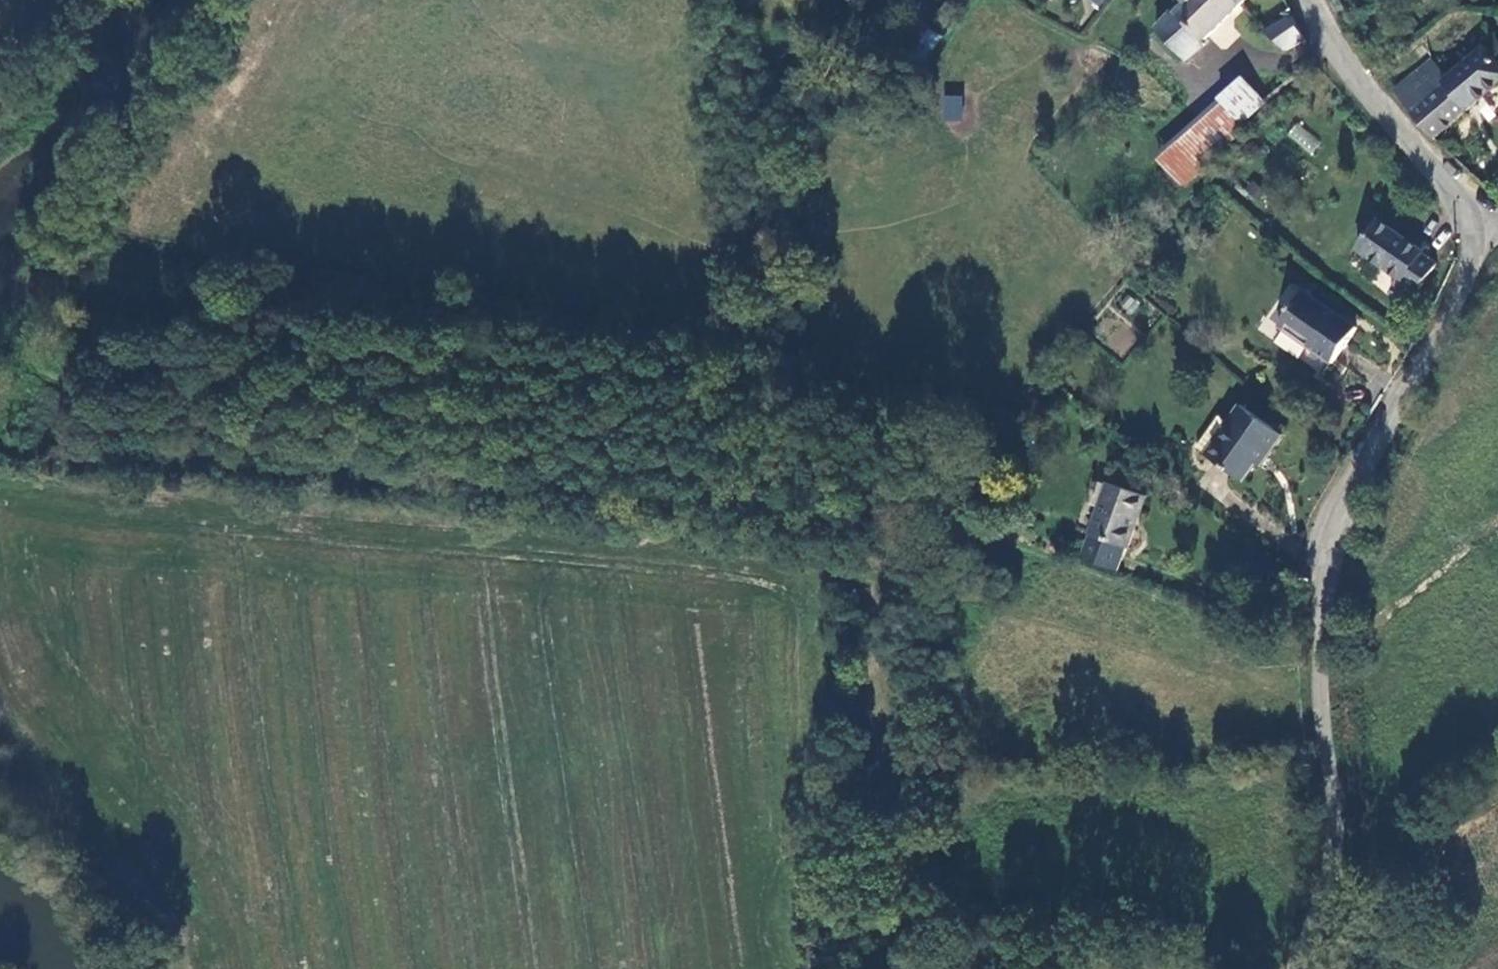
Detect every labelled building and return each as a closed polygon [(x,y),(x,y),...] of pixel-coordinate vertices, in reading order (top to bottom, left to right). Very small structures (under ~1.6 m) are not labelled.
[(1241,3),(1238,0),(1184,0),(1186,3),(1176,12),(1173,10),(1155,27),(1187,60),(1206,43),(1203,41),(1241,3)] [(1292,15),(1266,29),(1285,48),(1305,38),(1292,15)] [(940,35),(920,21),(903,43),(914,51),(919,46),(928,52),(940,35)] [(1497,82),(1497,61),(1495,57),(1497,54),(1497,40),(1495,37),(1448,77),(1431,58),(1392,89),(1433,138),(1497,82)] [(1219,97),(1242,121),(1277,90),(1258,68),(1246,79),(1244,75),(1219,97)] [(943,94),(941,119),(962,120),(964,96),(943,94)] [(1219,97),(1156,154),(1182,185),(1247,126),(1242,121),(1219,97)] [(1295,122),(1285,137),(1312,154),(1322,140),(1295,122)] [(1378,218),(1357,249),(1397,279),(1391,288),(1410,301),(1436,264),(1422,253),(1423,249),(1378,218)] [(1332,363),(1357,327),(1303,290),(1279,326),(1332,363)] [(1211,456),(1245,480),(1267,450),(1270,452),(1283,434),(1241,405),(1229,422),(1232,424),(1211,456)] [(1211,456),(1232,424),(1229,422),(1220,416),(1198,448),(1211,456)] [(1091,534),(1093,535),(1085,558),(1119,570),(1128,547),(1130,548),(1148,495),(1109,481),(1091,534)]
